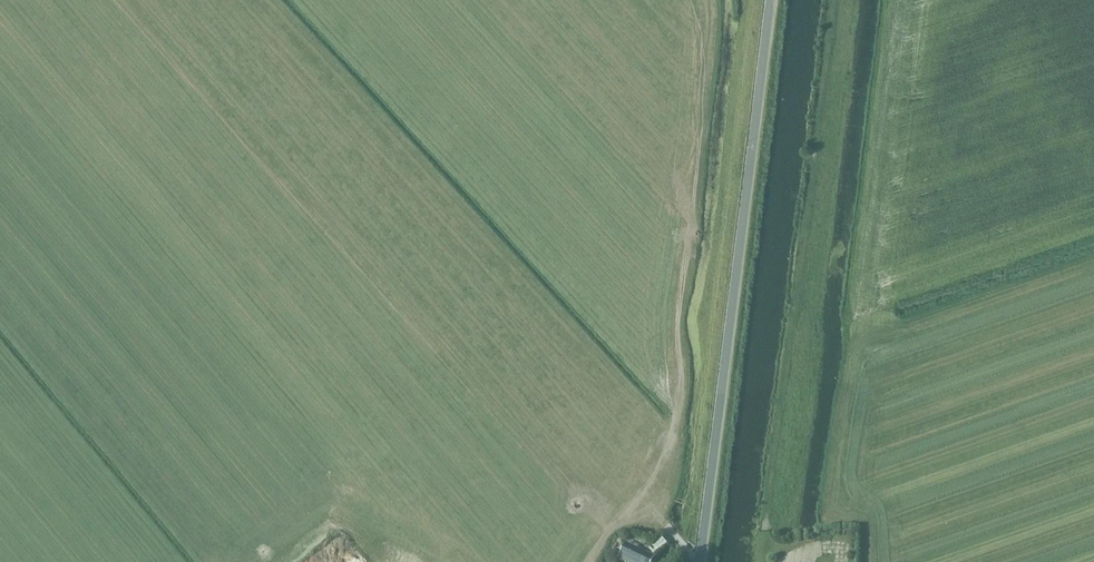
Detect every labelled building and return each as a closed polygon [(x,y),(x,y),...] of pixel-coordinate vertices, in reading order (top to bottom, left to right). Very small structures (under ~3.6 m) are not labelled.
[(626,561),(653,561),(655,557),(625,543),(618,558),(626,561)]
